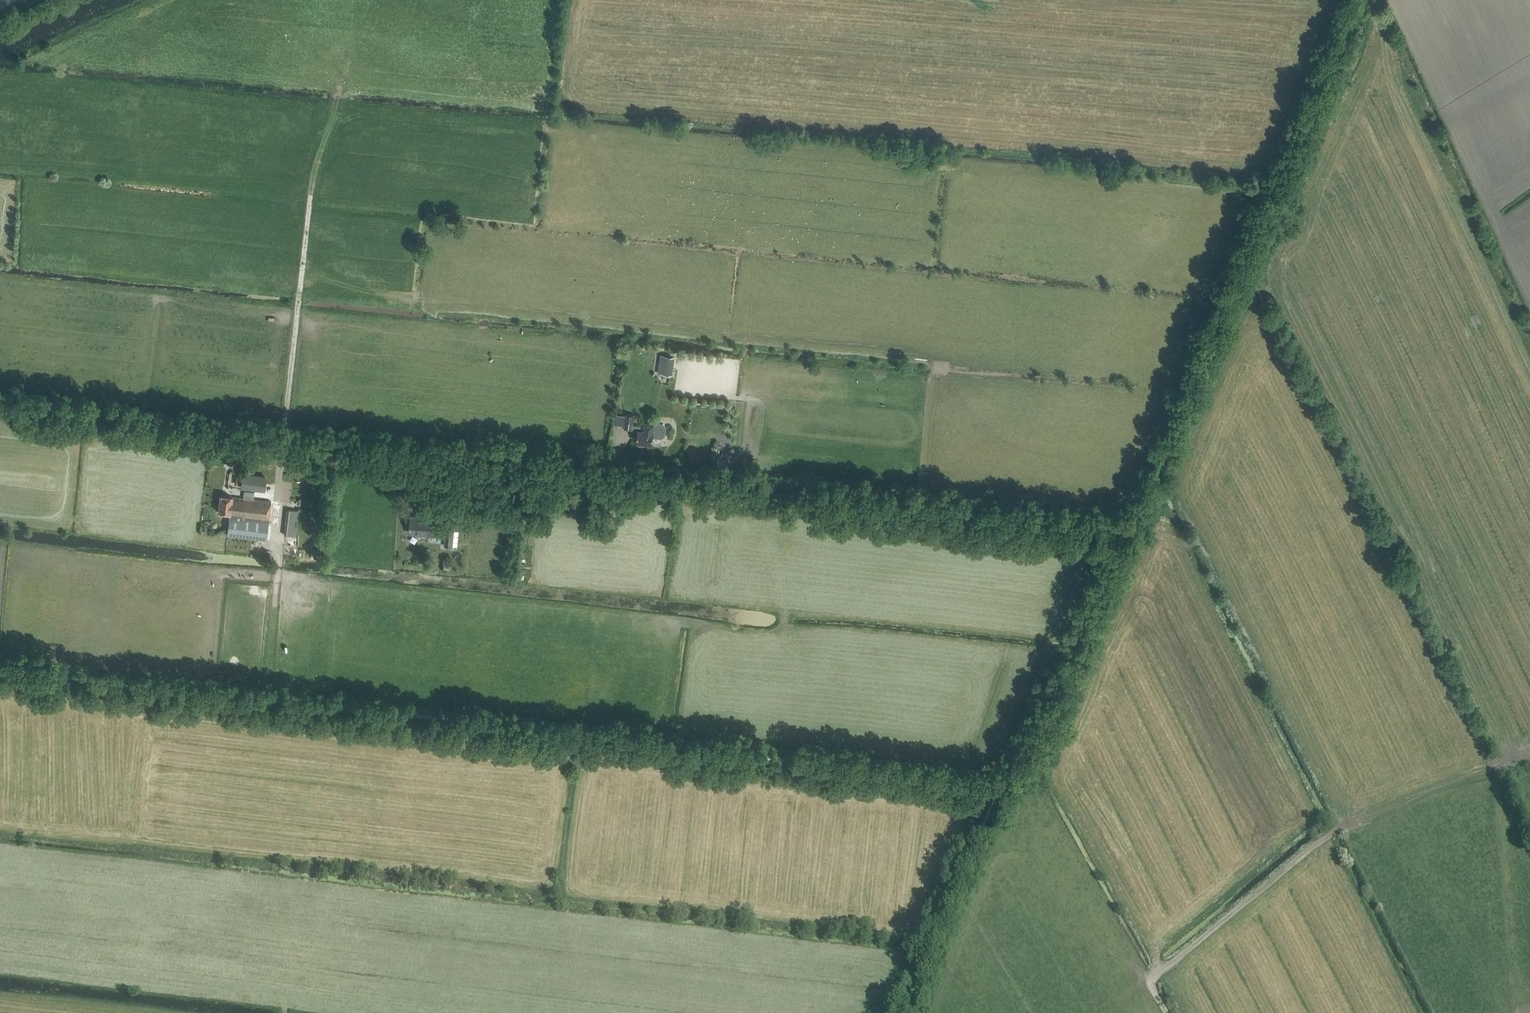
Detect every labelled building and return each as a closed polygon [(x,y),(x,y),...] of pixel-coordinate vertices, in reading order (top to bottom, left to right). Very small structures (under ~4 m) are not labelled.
[(673,374),(675,356),(660,354),(658,372),(673,374)] [(625,425),(624,428),(639,430),(637,442),(638,442),(639,445),(644,445),(645,443),(652,444),(653,437),(653,436),(662,437),(665,435),(666,428),(664,424),(659,424),(646,422),(646,426),(633,425),(635,415),(626,413),(626,415),(625,425)] [(614,414),(613,424),(625,425),(626,415),(614,414)] [(241,487),(265,490),(267,475),(243,472),(241,487)] [(266,540),(271,501),(253,499),(254,492),(244,491),(243,498),(220,495),(218,512),(229,513),(227,535),(266,540)] [(298,510),(287,509),(284,535),(295,537),(298,510)] [(435,536),(437,519),(424,517),(424,519),(411,518),(409,533),(435,536)] [(453,546),(454,529),(446,528),(445,545),(453,546)]
